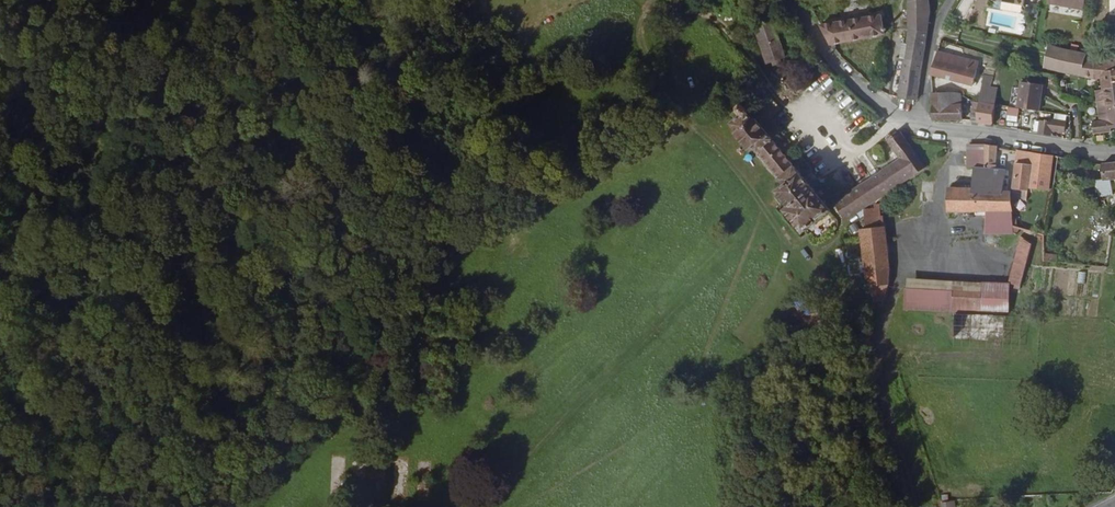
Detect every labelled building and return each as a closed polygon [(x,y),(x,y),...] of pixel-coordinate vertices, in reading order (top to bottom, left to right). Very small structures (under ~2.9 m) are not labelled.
[(769,0),(757,0),(748,3),(766,62),(786,55),(769,0)] [(909,19),(910,28),(907,45),(898,96),(917,99),(925,49),(931,9),(929,0),(908,0),(909,19)] [(1087,0),(1051,0),(1051,2),(1085,8),(1087,0)] [(1015,28),(1017,16),(990,13),(988,25),(1015,28)] [(841,20),(822,25),(831,44),(871,36),(884,34),(880,14),(859,18),(858,17),(855,17),(854,18),(846,20),(846,19),(841,20)] [(1089,53),(1050,44),(1042,65),(1095,78),(1101,77),(1102,89),(1114,88),(1114,76),(1110,77),(1108,58),(1088,59),(1089,53)] [(971,59),(938,49),(937,53),(938,54),(936,59),(935,60),(931,73),(964,83),(971,59)] [(1018,108),(1039,111),(1043,85),(1022,82),(1018,108)] [(963,120),(958,93),(945,92),(944,84),(932,86),(933,118),(963,120)] [(1102,89),(1105,120),(1090,122),(1092,133),(1110,132),(1110,128),(1114,128),(1114,88),(1102,89)] [(802,230),(824,213),(828,209),(776,143),(755,116),(751,118),(746,111),(748,108),(743,101),(736,106),(741,112),(730,120),(737,129),(734,131),(746,146),(751,142),(782,182),(775,188),(788,205),(784,208),(802,230)] [(993,125),(996,104),(981,102),(977,123),(993,125)] [(1005,122),(1018,122),(1018,108),(1006,108),(1005,122)] [(1041,118),(1039,131),(1040,131),(1049,134),(1051,127),(1065,130),(1067,121),(1053,117),(1053,120),(1041,118)] [(924,167),(900,131),(891,136),(888,134),(884,138),(900,158),(838,197),(834,201),(837,206),(846,218),(861,208),(900,182),(924,167)] [(984,168),(985,146),(969,143),(968,166),(976,167),(984,168)] [(996,169),(997,146),(985,146),(984,168),(996,169)] [(1031,167),(1033,151),(1017,149),(1016,164),(1031,167)] [(1101,165),(1101,171),(1096,172),(1096,181),(1114,180),(1114,163),(1101,165)] [(1026,211),(1028,189),(1031,167),(1016,164),(1013,190),(1014,205),(1015,210),(1026,211)] [(1006,170),(996,169),(984,168),(976,167),(973,188),(975,189),(972,211),(985,212),(989,189),(1005,191),(1006,170)] [(946,210),(972,211),(975,189),(973,188),(969,188),(969,186),(959,185),(959,188),(947,187),(946,210)] [(1010,192),(1005,191),(989,189),(985,212),(984,232),(1015,233),(1018,237),(1028,245),(1031,231),(1012,226),(1010,192)] [(861,208),(867,228),(883,225),(878,204),(872,204),(872,208),(861,208)] [(873,273),(890,305),(899,301),(897,264),(886,225),(883,225),(867,228),(861,232),(868,259),(873,273)] [(1019,288),(1028,245),(1018,237),(1018,240),(1009,283),(1010,284),(1012,284),(1012,287),(1019,288)] [(1043,262),(1057,262),(1057,254),(1043,254),(1043,262)] [(1047,280),(1056,281),(1057,270),(1049,269),(1047,280)] [(1010,284),(1009,283),(957,280),(935,279),(933,310),(959,311),(1008,314),(1010,284)] [(1020,350),(1021,317),(954,315),(952,348),(1020,350)]
